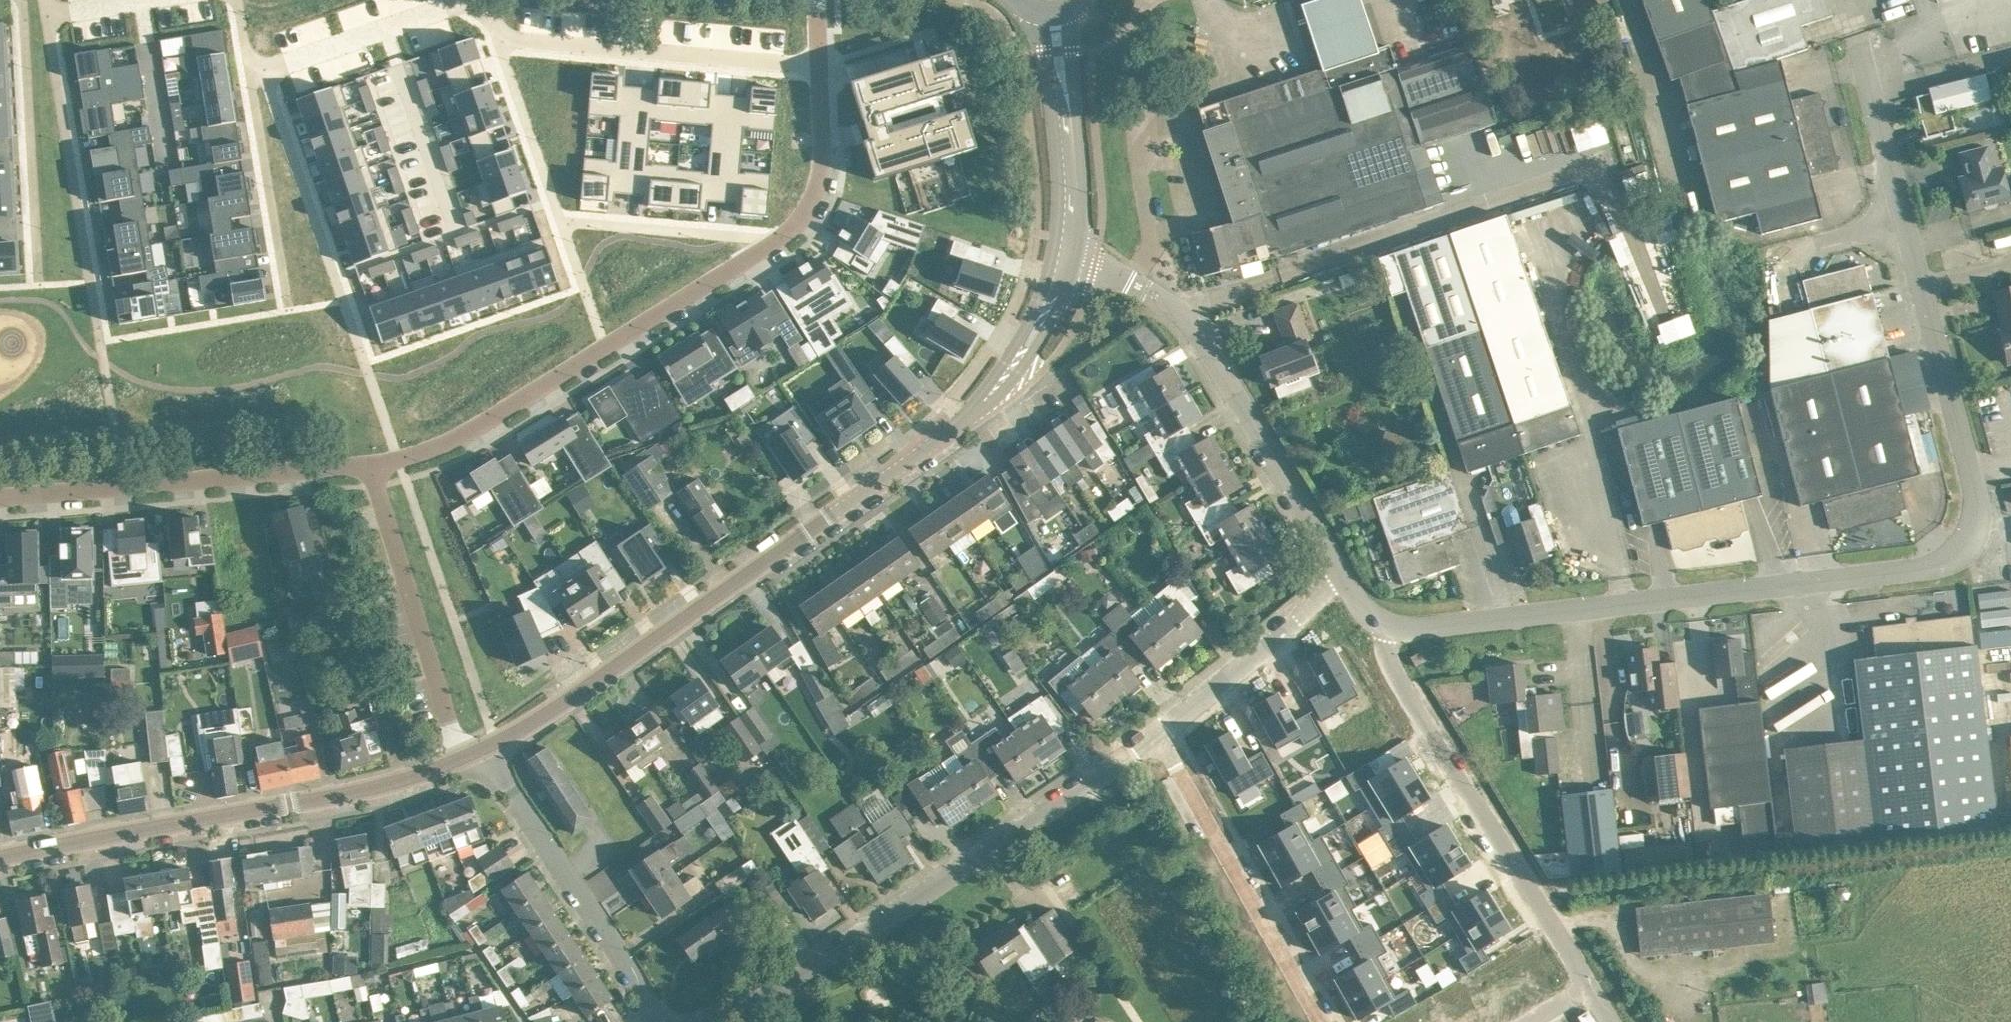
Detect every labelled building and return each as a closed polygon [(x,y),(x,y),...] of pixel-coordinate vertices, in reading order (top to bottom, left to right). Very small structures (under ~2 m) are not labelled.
[(1302,7),(1324,72),(1379,53),(1361,0),(1323,0),(1302,7)] [(1682,86),(1733,73),(1711,11),(1707,0),(1642,0),(1671,80),(1680,77),(1682,86)] [(1733,73),(1808,49),(1800,26),(1831,16),(1825,0),(1746,0),(1711,11),(1733,73)] [(162,40),(159,40),(162,57),(186,53),(189,70),(190,75),(190,76),(231,69),(231,68),(227,68),(223,46),(227,45),(225,29),(208,32),(162,40)] [(473,38),(429,54),(437,76),(446,73),(450,84),(470,77),(466,66),(481,60),(473,38)] [(1341,62),(1270,85),(1277,108),(1303,185),(1409,151),(1424,146),(1495,123),(1476,64),(1470,45),(1396,69),(1389,46),(1372,52),(1380,75),(1349,85),(1341,62)] [(113,68),(110,48),(71,55),(73,70),(77,70),(79,80),(99,77),(101,90),(81,93),(81,94),(142,84),(139,64),(113,68)] [(4,50),(0,50),(0,71),(8,71),(7,60),(4,60),(4,50)] [(952,52),(850,83),(862,122),(863,121),(869,141),(863,142),(875,181),(894,175),(906,215),(922,210),(923,214),(955,204),(953,200),(970,195),(971,195),(959,155),(976,149),(964,111),(947,116),(941,97),(964,90),(952,52)] [(1372,52),(1341,62),(1349,85),(1380,75),(1372,52)] [(1682,86),(1702,164),(1829,131),(1819,93),(1790,100),(1779,60),(1779,61),(1733,73),(1682,86)] [(233,82),(231,69),(190,76),(200,74),(204,100),(231,95),(229,83),(233,82)] [(8,71),(0,71),(0,93),(6,93),(5,82),(9,82),(8,71)] [(592,73),(588,115),(615,117),(615,116),(619,116),(617,140),(633,141),(638,89),(618,87),(619,75),(592,73)] [(1928,89),(1929,93),(1916,97),(1926,138),(1955,130),(1950,111),(1991,100),(1984,74),(1928,89)] [(470,77),(450,84),(462,117),(496,105),(489,83),(474,89),(470,77)] [(427,78),(417,82),(421,94),(431,91),(427,78)] [(638,89),(633,141),(649,142),(651,119),(655,120),(655,121),(681,124),(685,81),(658,79),(657,90),(638,89)] [(685,81),(681,124),(707,126),(707,124),(712,124),(710,148),(726,149),(730,97),(710,95),(711,83),(685,81)] [(145,98),(142,84),(81,94),(84,109),(80,109),(82,124),(86,124),(88,137),(150,127),(149,126),(116,132),(111,104),(145,98)] [(341,84),(297,100),(304,121),(348,106),(341,84)] [(368,85),(359,88),(363,100),(373,97),(368,85)] [(1197,108),(1201,118),(1220,112),(1224,126),(1277,108),(1270,85),(1199,109),(1198,107),(1197,108)] [(730,97),(726,149),(742,150),(744,127),(748,128),(748,129),(775,132),(779,89),(751,87),(750,99),(730,97)] [(431,91),(421,94),(426,106),(436,103),(431,91)] [(180,94),(169,96),(171,106),(182,104),(180,94)] [(233,107),(231,95),(204,100),(208,125),(201,126),(201,127),(240,121),(237,107),(233,107)] [(373,97),(363,100),(368,113),(377,109),(373,97)] [(496,105),(462,117),(473,150),(493,143),(489,131),(504,126),(496,105)] [(348,106),(304,121),(311,141),(351,128),(344,108),(348,107),(348,106)] [(1220,112),(1201,118),(1205,132),(1204,132),(1233,223),(1234,223),(1262,215),(1273,258),(1283,255),(1443,203),(1432,171),(1418,176),(1409,151),(1303,185),(1277,108),(1224,126),(1220,112)] [(11,125),(8,125),(7,114),(0,115),(0,137),(12,136),(11,125)] [(184,120),(173,122),(175,131),(186,130),(184,120)] [(240,121),(201,127),(203,137),(203,141),(211,140),(214,163),(169,170),(169,171),(242,159),(236,122),(240,121)] [(383,125),(373,129),(377,141),(387,138),(383,125)] [(152,143),(150,127),(88,137),(88,138),(108,135),(110,147),(91,151),(95,177),(138,169),(134,146),(152,143)] [(201,127),(191,129),(192,138),(203,137),(201,127)] [(351,128),(311,141),(318,162),(362,146),(357,147),(351,128)] [(1829,131),(1702,164),(1717,223),(1756,213),(1761,234),(1820,219),(1820,220),(1821,220),(1810,176),(1839,168),(1829,131)] [(387,138),(377,141),(382,154),(391,150),(387,138)] [(584,158),(581,200),(608,202),(608,191),(629,193),(633,141),(617,140),(615,162),(611,162),(611,160),(584,158)] [(633,141),(629,193),(649,195),(648,206),(674,208),(678,166),(651,164),(651,166),(647,165),(649,142),(633,141)] [(493,143),(473,150),(484,182),(484,183),(519,170),(512,149),(497,154),(493,143)] [(450,144),(440,147),(444,160),(454,156),(450,144)] [(362,146),(318,162),(326,182),(370,167),(362,146)] [(1960,154),(1965,176),(1959,178),(1967,210),(1982,206),(1987,209),(1996,207),(1998,202),(2009,199),(2001,167),(1993,169),(1987,147),(1960,154)] [(678,166),(674,208),(700,211),(701,199),(721,201),(726,149),(710,148),(708,174),(703,174),(704,172),(678,170),(679,166),(678,166)] [(726,149),(721,201),(741,203),(740,214),(767,217),(771,174),(744,171),(744,173),(740,173),(742,150),(726,149)] [(454,156),(444,160),(449,172),(458,169),(454,156)] [(242,160),(242,159),(169,171),(171,186),(197,182),(200,200),(248,192),(247,191),(251,191),(249,177),(245,177),(244,171),(224,175),(222,163),(242,160)] [(13,164),(0,164),(0,191),(12,190),(11,180),(14,179),(13,164)] [(397,166),(387,170),(392,182),(401,178),(397,166)] [(370,167),(326,182),(333,203),(377,187),(370,167)] [(145,208),(138,169),(95,177),(97,188),(93,189),(95,203),(119,199),(121,212),(145,208)] [(484,182),(475,185),(483,207),(492,204),(496,217),(516,210),(512,197),(527,192),(519,170),(484,183),(484,182)] [(401,178),(392,182),(396,194),(406,191),(401,178)] [(377,187),(333,203),(340,223),(384,208),(383,207),(379,208),(372,190),(377,188),(377,187)] [(15,201),(12,201),(12,190),(0,191),(0,218),(16,217),(15,201)] [(251,215),(248,192),(200,200),(200,201),(208,200),(214,234),(210,235),(254,228),(253,227),(234,230),(232,219),(251,215)] [(411,207),(402,210),(406,223),(416,219),(411,207)] [(145,208),(121,212),(124,224),(104,227),(108,251),(151,244),(145,208)] [(384,208),(340,223),(347,243),(391,228),(384,208)] [(840,236),(837,241),(857,253),(851,264),(869,275),(876,263),(869,259),(873,252),(872,252),(881,238),(887,241),(917,251),(926,226),(879,210),(871,224),(853,214),(851,213),(850,214),(851,214),(845,223),(847,224),(843,230),(842,229),(842,231),(845,233),(842,237),(839,235),(838,236),(840,236)] [(473,211),(463,214),(467,225),(468,226),(477,223),(473,211)] [(522,215),(510,219),(513,229),(526,224),(522,215)] [(1234,223),(1233,223),(1228,224),(1192,233),(1203,276),(1222,271),(1224,278),(1240,274),(1241,274),(1239,267),(1273,258),(1262,215),(1234,223)] [(1506,215),(1450,234),(1524,453),(1580,435),(1506,215)] [(416,219),(406,223),(410,235),(420,232),(416,219)] [(510,219),(497,223),(501,233),(513,229),(510,219)] [(254,229),(254,228),(210,235),(216,273),(199,276),(199,277),(240,270),(238,257),(258,254),(256,245),(260,244),(258,229),(254,229)] [(391,228),(347,243),(354,265),(398,249),(391,228)] [(479,230),(467,234),(470,244),(482,239),(479,230)] [(467,234),(454,238),(458,248),(470,244),(467,234)] [(1524,453),(1482,329),(1450,234),(1393,253),(1379,258),(1392,296),(1406,292),(1425,348),(1457,443),(1467,473),(1486,466),(1524,453)] [(543,237),(519,246),(535,289),(558,281),(543,237)] [(954,241),(949,255),(964,260),(955,286),(993,298),(1002,272),(976,263),(980,249),(954,241)] [(16,260),(19,260),(18,242),(0,243),(0,271),(16,270),(16,260)] [(151,244),(108,251),(109,261),(105,261),(108,278),(146,271),(148,283),(169,280),(167,266),(155,268),(151,244)] [(436,245),(424,249),(427,259),(439,254),(436,245)] [(519,246),(498,253),(513,297),(535,289),(519,246)] [(424,249),(411,253),(415,263),(427,259),(424,249)] [(498,253),(476,261),(491,305),(513,297),(498,253)] [(799,269),(784,279),(795,296),(785,302),(819,357),(836,346),(821,322),(815,312),(830,302),(832,304),(841,299),(839,296),(844,294),(834,277),(830,279),(817,258),(808,264),(808,263),(807,263),(808,264),(800,269),(799,268),(798,268),(799,269)] [(393,260),(380,264),(384,274),(396,269),(393,260)] [(476,261),(454,268),(470,312),(491,305),(476,261)] [(380,264),(368,268),(372,278),(384,274),(380,264)] [(1802,281),(1809,308),(1810,309),(1871,293),(1864,265),(1802,281)] [(434,275),(433,275),(448,320),(470,312),(454,268),(453,269),(455,273),(435,280),(434,275)] [(1368,279),(1365,269),(1339,278),(1342,288),(1368,279)] [(242,282),(240,270),(199,277),(202,292),(213,290),(216,306),(216,308),(266,300),(262,278),(242,282)] [(433,275),(411,283),(427,327),(448,320),(433,275)] [(148,283),(134,285),(136,297),(116,301),(120,324),(167,317),(164,295),(172,294),(169,280),(148,283)] [(392,295),(391,295),(405,335),(427,327),(411,283),(410,283),(413,292),(394,299),(392,295)] [(1994,292),(1998,308),(2003,307),(2010,328),(1999,331),(2007,363),(2010,362),(2010,288),(1994,292)] [(1871,293),(1810,309),(1826,374),(1829,373),(1888,357),(1872,294),(1872,293),(1871,293)] [(391,295),(368,303),(382,343),(405,335),(391,295)] [(737,308),(721,318),(737,344),(739,347),(749,340),(756,350),(765,344),(772,340),(771,340),(781,334),(789,348),(803,339),(783,307),(770,314),(758,295),(746,302),(745,301),(744,302),(745,303),(738,308),(737,306),(736,307),(737,308)] [(938,298),(927,318),(936,324),(928,338),(962,358),(976,334),(953,321),(959,310),(938,298)] [(1297,303),(1273,312),(1285,343),(1278,346),(1277,345),(1276,346),(1278,351),(1260,358),(1271,386),(1273,385),(1274,388),(1277,387),(1276,384),(1321,368),(1297,303)] [(674,347),(658,357),(681,394),(706,378),(710,385),(737,368),(713,328),(712,329),(714,332),(703,339),(701,336),(699,332),(683,342),(682,342),(674,347)] [(895,356),(874,375),(901,405),(922,386),(906,369),(916,360),(894,335),(884,344),(895,356)] [(1888,357),(1829,373),(1868,519),(1905,509),(1898,481),(1919,475),(1919,474),(1888,357)] [(1143,400),(1150,413),(1185,393),(1171,368),(1147,382),(1141,372),(1115,387),(1126,404),(1128,408),(1143,400)] [(828,389),(838,404),(816,419),(817,420),(818,420),(836,447),(836,448),(837,449),(875,423),(874,422),(873,422),(863,406),(875,398),(856,370),(842,379),(828,389)] [(632,374),(591,399),(594,405),(593,406),(601,419),(604,417),(619,407),(625,417),(641,442),(681,417),(652,371),(651,371),(655,378),(640,387),(636,381),(632,374)] [(1826,374),(1770,389),(1797,491),(1801,505),(1800,505),(1800,506),(1822,500),(1830,529),(1868,519),(1829,373),(1826,374)] [(748,385),(741,390),(748,402),(756,397),(748,385)] [(1144,435),(1156,456),(1181,441),(1176,431),(1200,417),(1185,393),(1150,413),(1158,427),(1144,435)] [(1736,398),(1677,413),(1710,540),(1748,530),(1740,501),(1762,495),(1761,495),(1756,475),(1736,398)] [(781,437),(767,446),(780,466),(783,464),(793,479),(801,474),(803,477),(816,468),(814,465),(816,463),(805,446),(815,439),(793,407),(770,422),(774,427),(771,429),(774,433),(777,431),(781,437)] [(1060,415),(1057,417),(1085,457),(1085,458),(1100,479),(1118,467),(1112,458),(1115,455),(1104,439),(1107,437),(1091,412),(1083,417),(1080,412),(1075,415),(1069,419),(1065,415),(1063,413),(1060,415)] [(1710,540),(1677,413),(1618,428),(1643,526),(1642,526),(1643,526),(1665,521),(1672,550),(1710,540)] [(563,417),(520,443),(533,465),(563,447),(585,483),(612,466),(589,429),(576,437),(565,420),(563,417)] [(1054,429),(1045,436),(1077,482),(1084,477),(1075,465),(1085,458),(1085,457),(1057,417),(1051,421),(1054,429)] [(682,419),(673,425),(679,435),(688,430),(682,419)] [(1377,449),(1399,457),(1406,438),(1385,429),(1377,449)] [(1028,437),(1023,441),(1051,482),(1060,475),(1069,488),(1077,482),(1045,436),(1035,443),(1028,437)] [(1183,469),(1191,482),(1226,461),(1211,437),(1187,451),(1181,441),(1156,456),(1168,477),(1183,469)] [(1051,482),(1023,441),(1017,445),(1020,453),(1010,460),(1025,482),(1011,492),(1028,523),(1042,513),(1039,508),(1049,501),(1040,489),(1051,482)] [(489,463),(455,484),(467,503),(490,489),(514,527),(544,508),(521,470),(519,471),(520,471),(508,479),(495,458),(494,459),(495,460),(489,463)] [(651,458),(634,469),(625,475),(647,508),(673,491),(651,458)] [(1185,504),(1197,525),(1222,510),(1216,500),(1241,486),(1226,461),(1191,482),(1199,496),(1185,504)] [(976,483),(969,488),(989,517),(992,521),(1011,508),(1009,504),(1008,503),(1000,491),(989,475),(987,476),(984,471),(973,478),(976,483)] [(1469,528),(1461,505),(1449,471),(1373,498),(1403,584),(1460,564),(1450,536),(1470,528),(1469,528)] [(1144,476),(1138,480),(1145,492),(1151,489),(1144,476)] [(715,503),(699,479),(698,478),(675,494),(711,546),(729,534),(729,533),(723,524),(725,523),(723,520),(721,521),(719,518),(723,515),(715,503)] [(583,487),(568,496),(578,512),(593,503),(583,487)] [(969,488),(949,502),(969,531),(989,517),(969,488)] [(1127,498),(1118,504),(1124,514),(1134,508),(1127,498)] [(949,502),(929,516),(949,544),(957,555),(976,541),(969,531),(949,502)] [(1503,513),(1503,514),(1503,516),(1489,521),(1497,545),(1510,540),(1519,566),(1547,556),(1546,552),(1556,549),(1540,502),(1527,506),(1532,519),(1522,523),(1517,509),(1516,508),(1515,507),(1514,506),(1512,506),(1510,506),(1508,506),(1506,507),(1505,508),(1505,509),(1504,510),(1503,511),(1503,512),(1503,513)] [(1124,514),(1118,504),(1107,511),(1114,521),(1124,514)] [(1356,504),(1342,509),(1346,521),(1360,516),(1356,504)] [(1224,538),(1231,551),(1267,530),(1252,506),(1228,520),(1222,510),(1197,525),(1210,547),(1224,538)] [(322,606),(323,608),(342,602),(321,527),(308,531),(302,512),(301,509),(277,515),(274,515),(286,555),(288,561),(308,555),(309,559),(316,582),(324,579),(331,604),(322,606)] [(929,516),(909,530),(920,547),(928,559),(949,544),(929,516)] [(199,533),(197,517),(169,520),(170,523),(167,524),(168,540),(171,539),(173,559),(189,558),(190,567),(216,564),(211,536),(199,537),(199,533)] [(109,551),(112,586),(126,585),(126,584),(132,584),(131,571),(132,571),(132,570),(147,569),(148,582),(158,581),(158,582),(162,582),(159,542),(147,543),(144,518),(141,518),(141,519),(126,520),(126,523),(116,524),(118,545),(119,550),(109,551)] [(1093,521),(1083,528),(1090,538),(1100,531),(1093,521)] [(641,530),(617,546),(642,584),(666,568),(655,551),(665,545),(651,523),(641,530)] [(49,559),(50,609),(68,609),(68,587),(92,587),(92,565),(95,565),(95,547),(91,547),(91,530),(88,530),(88,526),(71,527),(71,530),(63,531),(63,545),(61,545),(61,559),(49,559)] [(1090,538),(1083,528),(1073,535),(1080,545),(1090,538)] [(39,529),(19,530),(19,534),(9,535),(9,564),(0,564),(0,607),(12,607),(12,593),(38,592),(37,545),(40,544),(39,529)] [(1267,530),(1231,551),(1239,565),(1226,573),(1238,594),(1263,580),(1257,569),(1281,555),(1267,530)] [(899,537),(880,551),(900,579),(919,566),(899,537)] [(596,540),(578,552),(585,561),(571,570),(601,617),(615,608),(613,604),(620,600),(603,574),(614,568),(596,540)] [(1055,543),(1044,551),(1052,565),(1064,556),(1055,543)] [(880,551),(860,564),(880,593),(900,579),(880,551)] [(1039,553),(1021,565),(1024,570),(1030,579),(1031,580),(1048,569),(1039,553)] [(860,564),(840,578),(860,607),(880,593),(860,564)] [(1065,576),(1058,565),(1053,569),(1054,571),(1027,590),(1033,598),(1065,576)] [(544,573),(533,580),(538,587),(551,608),(562,601),(578,627),(585,623),(587,626),(601,617),(571,570),(550,583),(544,573)] [(1030,579),(1024,570),(1009,581),(1015,589),(1030,579)] [(1153,619),(1179,650),(1201,632),(1191,620),(1183,611),(1193,603),(1201,596),(1189,576),(1186,571),(1175,580),(1155,597),(1165,609),(1153,619)] [(840,578),(820,592),(840,621),(860,607),(840,578)] [(526,613),(500,624),(518,664),(545,652),(538,636),(560,626),(562,629),(564,629),(551,608),(538,587),(519,596),(526,613)] [(840,621),(820,592),(799,607),(819,635),(812,639),(828,667),(843,659),(827,630),(840,621)] [(1004,592),(989,602),(995,611),(1011,600),(1004,592)] [(1974,602),(1977,617),(2010,610),(2010,595),(1974,602)] [(995,611),(989,602),(974,613),(980,622),(995,611)] [(1112,631),(1130,654),(1139,646),(1147,656),(1157,668),(1179,650),(1153,619),(1141,629),(1131,616),(1121,604),(1102,619),(1112,631)] [(1856,679),(1864,739),(1785,749),(1797,849),(1876,839),(1997,825),(1977,665),(1975,645),(1971,615),(1916,621),(1916,616),(1905,618),(1905,623),(1872,627),(1875,657),(1854,659),(1856,679)] [(206,633),(209,655),(227,652),(222,616),(203,618),(204,619),(198,620),(200,633),(206,633)] [(105,622),(50,622),(51,647),(105,647),(105,622)] [(227,634),(231,651),(261,644),(257,627),(227,634)] [(746,644),(766,672),(773,684),(788,674),(785,670),(796,663),(771,627),(746,644)] [(954,627),(939,638),(945,646),(960,635),(954,627)] [(1093,647),(1101,657),(1089,667),(1116,701),(1139,683),(1121,661),(1130,654),(1112,631),(1093,647)] [(945,646),(939,638),(924,648),(930,657),(945,646)] [(1735,676),(1739,703),(1759,701),(1754,656),(1742,657),(1740,639),(1712,642),(1716,678),(1735,676)] [(766,672),(746,644),(722,662),(746,697),(760,688),(754,680),(766,672)] [(1627,652),(1632,691),(1647,689),(1649,710),(1679,706),(1677,691),(1674,663),(1659,665),(1657,648),(1627,652)] [(1332,649),(1309,662),(1325,690),(1309,699),(1322,721),(1339,712),(1337,707),(1358,695),(1332,649)] [(912,650),(896,661),(902,668),(917,657),(912,650)] [(0,652),(0,665),(15,665),(14,652),(0,652)] [(1426,661),(1420,652),(1410,657),(1416,667),(1426,661)] [(356,656),(336,663),(346,691),(365,684),(356,656)] [(1089,667),(1080,657),(1049,682),(1068,705),(1077,697),(1095,719),(1116,701),(1089,667)] [(902,668),(896,661),(881,672),(886,679),(902,668)] [(89,662),(52,663),(53,677),(89,677),(89,662)] [(1487,668),(1491,703),(1515,701),(1516,710),(1526,709),(1529,733),(1532,733),(1535,756),(1537,774),(1559,772),(1555,735),(1553,736),(1552,730),(1563,729),(1559,694),(1535,697),(1534,687),(1525,688),(1522,664),(1487,668)] [(802,672),(818,701),(831,694),(814,665),(802,672)] [(17,667),(1,667),(2,691),(17,690),(17,667)] [(131,677),(112,677),(112,689),(131,689),(131,677)] [(872,679),(845,697),(850,705),(877,686),(872,679)] [(687,686),(672,697),(678,705),(672,709),(683,724),(689,720),(699,734),(724,717),(717,707),(700,683),(690,690),(687,686)] [(1277,694),(1254,707),(1278,749),(1299,737),(1304,745),(1321,736),(1308,713),(1293,722),(1277,694)] [(1029,724),(1018,732),(1040,765),(1063,750),(1048,726),(1058,720),(1041,695),(1020,709),(1029,724)] [(1759,701),(1739,703),(1698,708),(1710,808),(1738,805),(1744,852),(1777,848),(1759,701)] [(311,705),(302,706),(306,726),(316,724),(311,705)] [(640,719),(628,727),(653,762),(663,755),(658,748),(669,740),(646,707),(636,714),(640,719)] [(753,707),(740,717),(760,745),(773,736),(753,707)] [(209,753),(203,754),(205,765),(204,765),(205,771),(207,771),(207,770),(212,769),(213,779),(217,798),(239,795),(234,765),(245,763),(242,743),(241,735),(242,735),(242,734),(238,709),(221,711),(224,726),(222,726),(222,731),(224,730),(225,736),(207,739),(209,753)] [(347,737),(331,742),(334,752),(341,771),(371,761),(370,758),(385,753),(379,731),(374,713),(357,719),(354,710),(339,714),(347,737)] [(1638,714),(1623,714),(1624,735),(1639,734),(1638,714)] [(760,745),(740,717),(723,728),(746,762),(763,749),(760,745)] [(148,728),(151,763),(169,761),(165,726),(148,728)] [(653,762),(628,727),(617,735),(613,730),(603,737),(627,771),(637,763),(642,770),(653,762)] [(995,727),(975,740),(991,765),(1000,758),(1016,782),(1040,765),(1018,732),(1005,740),(995,727)] [(951,776),(950,776),(973,810),(997,794),(981,771),(991,765),(975,740),(971,743),(962,730),(945,741),(954,754),(941,763),(951,776)] [(1229,733),(1206,746),(1235,796),(1273,774),(1261,752),(1245,760),(1229,733)] [(299,753),(286,756),(292,784),(320,777),(314,749),(312,750),(308,734),(295,736),(299,753)] [(292,784),(286,756),(283,743),(256,749),(259,762),(257,763),(263,790),(292,784)] [(525,761),(573,833),(595,819),(547,747),(525,761)] [(106,751),(106,748),(85,749),(90,787),(107,783),(106,773),(106,768),(106,751)] [(48,754),(63,825),(87,820),(80,789),(72,791),(64,751),(48,754)] [(1197,757),(1201,765),(1212,759),(1207,751),(1197,757)] [(170,756),(173,776),(185,774),(185,775),(187,774),(186,773),(185,773),(182,754),(181,755),(182,758),(171,760),(170,756)] [(1689,796),(1684,754),(1642,759),(1647,801),(1689,796)] [(1368,763),(1346,776),(1355,791),(1359,788),(1370,807),(1416,779),(1404,759),(1376,776),(1368,763)] [(106,785),(116,783),(121,814),(149,810),(141,762),(106,768),(107,783),(106,785)] [(720,790),(707,772),(700,762),(686,772),(705,800),(720,790)] [(22,803),(7,806),(9,816),(13,836),(46,829),(42,809),(40,800),(41,800),(37,779),(42,778),(39,763),(19,767),(22,782),(18,783),(17,783),(22,803)] [(973,810),(950,776),(937,785),(928,771),(908,785),(931,820),(941,813),(950,826),(973,810)] [(1416,779),(1370,807),(1382,826),(1378,829),(1387,843),(1409,829),(1401,816),(1429,799),(1416,779)] [(1561,795),(1571,875),(1571,876),(1620,870),(1610,789),(1561,795)] [(904,791),(894,798),(902,810),(913,803),(904,791)] [(670,824),(667,819),(650,796),(635,806),(655,834),(670,824)] [(470,797),(442,808),(457,850),(485,840),(470,797)] [(719,808),(727,820),(741,810),(733,798),(719,808)] [(1287,828),(1259,844),(1271,865),(1322,836),(1321,835),(1313,840),(1302,821),(1311,817),(1302,802),(1280,815),(1287,828)] [(1621,823),(1650,819),(1647,802),(1618,806),(1621,823)] [(831,816),(842,836),(866,822),(856,803),(831,816)] [(700,804),(673,822),(681,834),(708,816),(700,804)] [(859,830),(833,848),(848,870),(862,860),(867,867),(878,884),(915,859),(906,846),(899,836),(912,828),(914,831),(915,830),(904,814),(897,805),(893,807),(870,823),(877,834),(867,841),(859,830)] [(442,808),(415,818),(424,845),(430,860),(444,854),(457,850),(442,808)] [(798,823),(815,848),(820,855),(830,848),(809,815),(798,823)] [(424,845),(415,818),(386,829),(396,855),(411,850),(417,865),(430,860),(424,845)] [(785,831),(802,857),(815,848),(798,823),(785,831)] [(1409,829),(1387,843),(1395,857),(1403,852),(1415,871),(1457,845),(1444,825),(1417,842),(1409,829)] [(1618,849),(1632,848),(1633,861),(1652,860),(1651,851),(1645,852),(1643,833),(1617,835),(1618,849)] [(366,835),(337,840),(346,887),(373,882),(373,860),(371,860),(370,854),(366,835)] [(1322,836),(1271,865),(1282,886),(1311,870),(1318,883),(1341,870),(1322,836)] [(1358,845),(1365,856),(1371,852),(1364,841),(1358,845)] [(1673,846),(1678,861),(1694,856),(1689,841),(1673,846)] [(630,870),(646,894),(673,875),(666,864),(681,854),(672,842),(658,852),(658,851),(646,858),(647,859),(630,870)] [(478,859),(485,869),(507,855),(500,844),(489,852),(483,855),(478,859)] [(245,875),(246,884),(315,873),(311,845),(242,855),(245,875)] [(1457,845),(1415,871),(1427,890),(1419,895),(1427,909),(1450,895),(1442,882),(1469,865),(1457,845)] [(487,846),(475,851),(478,859),(483,855),(489,852),(487,846)] [(1378,863),(1371,852),(1365,856),(1371,867),(1378,863)] [(507,855),(485,869),(492,880),(514,866),(507,855)] [(210,860),(213,880),(214,888),(219,920),(236,917),(231,885),(236,885),(232,857),(210,860)] [(803,881),(780,895),(790,909),(799,903),(801,906),(802,906),(802,905),(804,903),(813,917),(837,902),(817,872),(816,872),(808,859),(794,867),(803,881)] [(758,871),(751,860),(715,883),(723,894),(758,871)] [(188,868),(156,874),(162,911),(181,908),(184,924),(197,921),(198,926),(201,926),(204,944),(221,942),(211,885),(192,889),(188,868)] [(1326,896),(1297,912),(1309,933),(1356,906),(1345,887),(1349,884),(1341,870),(1318,883),(1326,896)] [(502,890),(516,911),(542,893),(528,872),(502,890)] [(107,894),(112,921),(113,921),(115,936),(116,936),(139,931),(140,935),(152,932),(150,919),(146,920),(145,914),(162,911),(156,874),(125,879),(128,899),(110,902),(108,894),(107,894)] [(673,875),(646,894),(662,917),(689,899),(688,897),(703,888),(695,876),(680,886),(673,875)] [(65,890),(69,910),(72,926),(72,925),(76,942),(91,938),(87,923),(96,920),(89,885),(84,886),(84,882),(68,886),(69,889),(65,890)] [(790,909),(780,895),(772,883),(760,892),(778,917),(790,909)] [(373,908),(387,908),(388,884),(374,884),(373,908)] [(467,901),(463,891),(444,898),(449,914),(464,903),(467,901)] [(1450,895),(1427,909),(1436,923),(1445,917),(1456,935),(1497,910),(1485,891),(1457,908),(1450,895)] [(333,893),(333,929),(347,929),(347,893),(333,893)] [(516,911),(530,932),(556,914),(542,893),(516,911)] [(18,900),(26,936),(30,953),(41,951),(44,967),(64,963),(53,914),(49,915),(44,895),(18,900)] [(1770,898),(1657,910),(1636,913),(1641,952),(1774,938),(1770,898)] [(327,901),(311,903),(270,909),(277,954),(318,948),(318,951),(329,950),(327,901)] [(732,901),(694,928),(678,940),(679,943),(678,944),(683,952),(685,951),(692,961),(706,951),(711,958),(726,947),(719,937),(745,919),(737,909),(732,901)] [(464,903),(449,914),(455,922),(470,911),(464,903)] [(1356,906),(1309,933),(1321,953),(1349,937),(1357,950),(1379,938),(1371,923),(1363,928),(1352,909),(1356,907),(1356,906)] [(1012,924),(974,949),(991,975),(1005,965),(1003,961),(1015,953),(1025,968),(1045,955),(1052,965),(1053,964),(1078,947),(1053,909),(1051,910),(1028,926),(1027,926),(1024,923),(1016,930),(1012,924)] [(1497,910),(1456,935),(1468,953),(1458,959),(1467,973),(1489,960),(1481,946),(1509,929),(1497,910)] [(530,932),(545,953),(570,936),(556,914),(530,932)] [(387,916),(373,916),(372,964),(389,964),(390,934),(387,934),(387,916)] [(12,942),(6,917),(0,919),(0,945),(12,942)] [(113,921),(112,921),(99,924),(104,954),(118,951),(116,936),(115,936),(113,921)] [(488,940),(483,933),(478,925),(476,927),(470,931),(475,938),(476,941),(480,946),(488,940)] [(545,953),(558,974),(584,956),(570,936),(545,953)] [(1364,964),(1336,980),(1347,999),(1389,975),(1378,957),(1387,952),(1379,938),(1357,950),(1364,964)] [(502,961),(497,954),(492,946),(484,952),(489,959),(494,967),(502,961)] [(960,947),(949,953),(956,965),(966,958),(960,947)] [(1532,951),(1514,957),(1526,996),(1544,990),(1532,951)] [(477,955),(463,958),(465,967),(481,963),(477,955)] [(572,994),(573,995),(599,978),(584,956),(558,974),(549,980),(562,1000),(572,994)] [(228,965),(234,1004),(257,1000),(251,961),(228,965)] [(334,961),(334,975),(357,975),(357,962),(334,961)] [(448,962),(439,964),(442,974),(450,972),(448,962)] [(512,976),(507,968),(498,974),(503,981),(509,989),(517,983),(512,976)] [(1502,969),(1484,975),(1498,1013),(1516,1007),(1502,969)] [(331,981),(334,992),(367,986),(365,975),(331,981)] [(1389,975),(1347,999),(1358,1019),(1386,1003),(1394,1016),(1416,1003),(1408,988),(1394,996),(1384,978),(1389,976),(1389,975)] [(87,977),(77,979),(80,995),(90,993),(87,977)] [(599,978),(573,995),(587,1016),(613,999),(599,978)] [(303,984),(306,997),(306,998),(333,994),(329,980),(303,984)] [(1824,982),(1806,985),(1809,1004),(1827,1002),(1824,982)] [(1456,993),(1470,1021),(1490,1021),(1491,1021),(1474,985),(1456,993)] [(531,1004),(526,996),(521,989),(512,994),(517,1002),(523,1009),(531,1004)] [(472,1013),(476,1012),(479,1021),(506,1021),(502,1005),(481,1010),(477,994),(468,997),(472,1013)] [(306,997),(288,1001),(284,1013),(303,1019),(310,1017),(306,998),(306,997)] [(449,1018),(452,1018),(454,1021),(479,1021),(476,1012),(472,1013),(458,1016),(453,1000),(445,1002),(449,1018)] [(1427,1012),(1434,1021),(1457,1021),(1443,1001),(1427,1012)] [(29,1006),(33,1021),(56,1021),(52,1002),(29,1006)] [(423,1021),(454,1021),(452,1018),(449,1018),(445,1002),(429,1006),(420,1008),(423,1021)] [(247,1019),(244,1005),(220,1010),(223,1021),(230,1021),(247,1019)] [(220,1010),(197,1015),(198,1021),(223,1021),(220,1010)] [(396,1021),(407,1021),(405,1013),(395,1015),(396,1021)]
